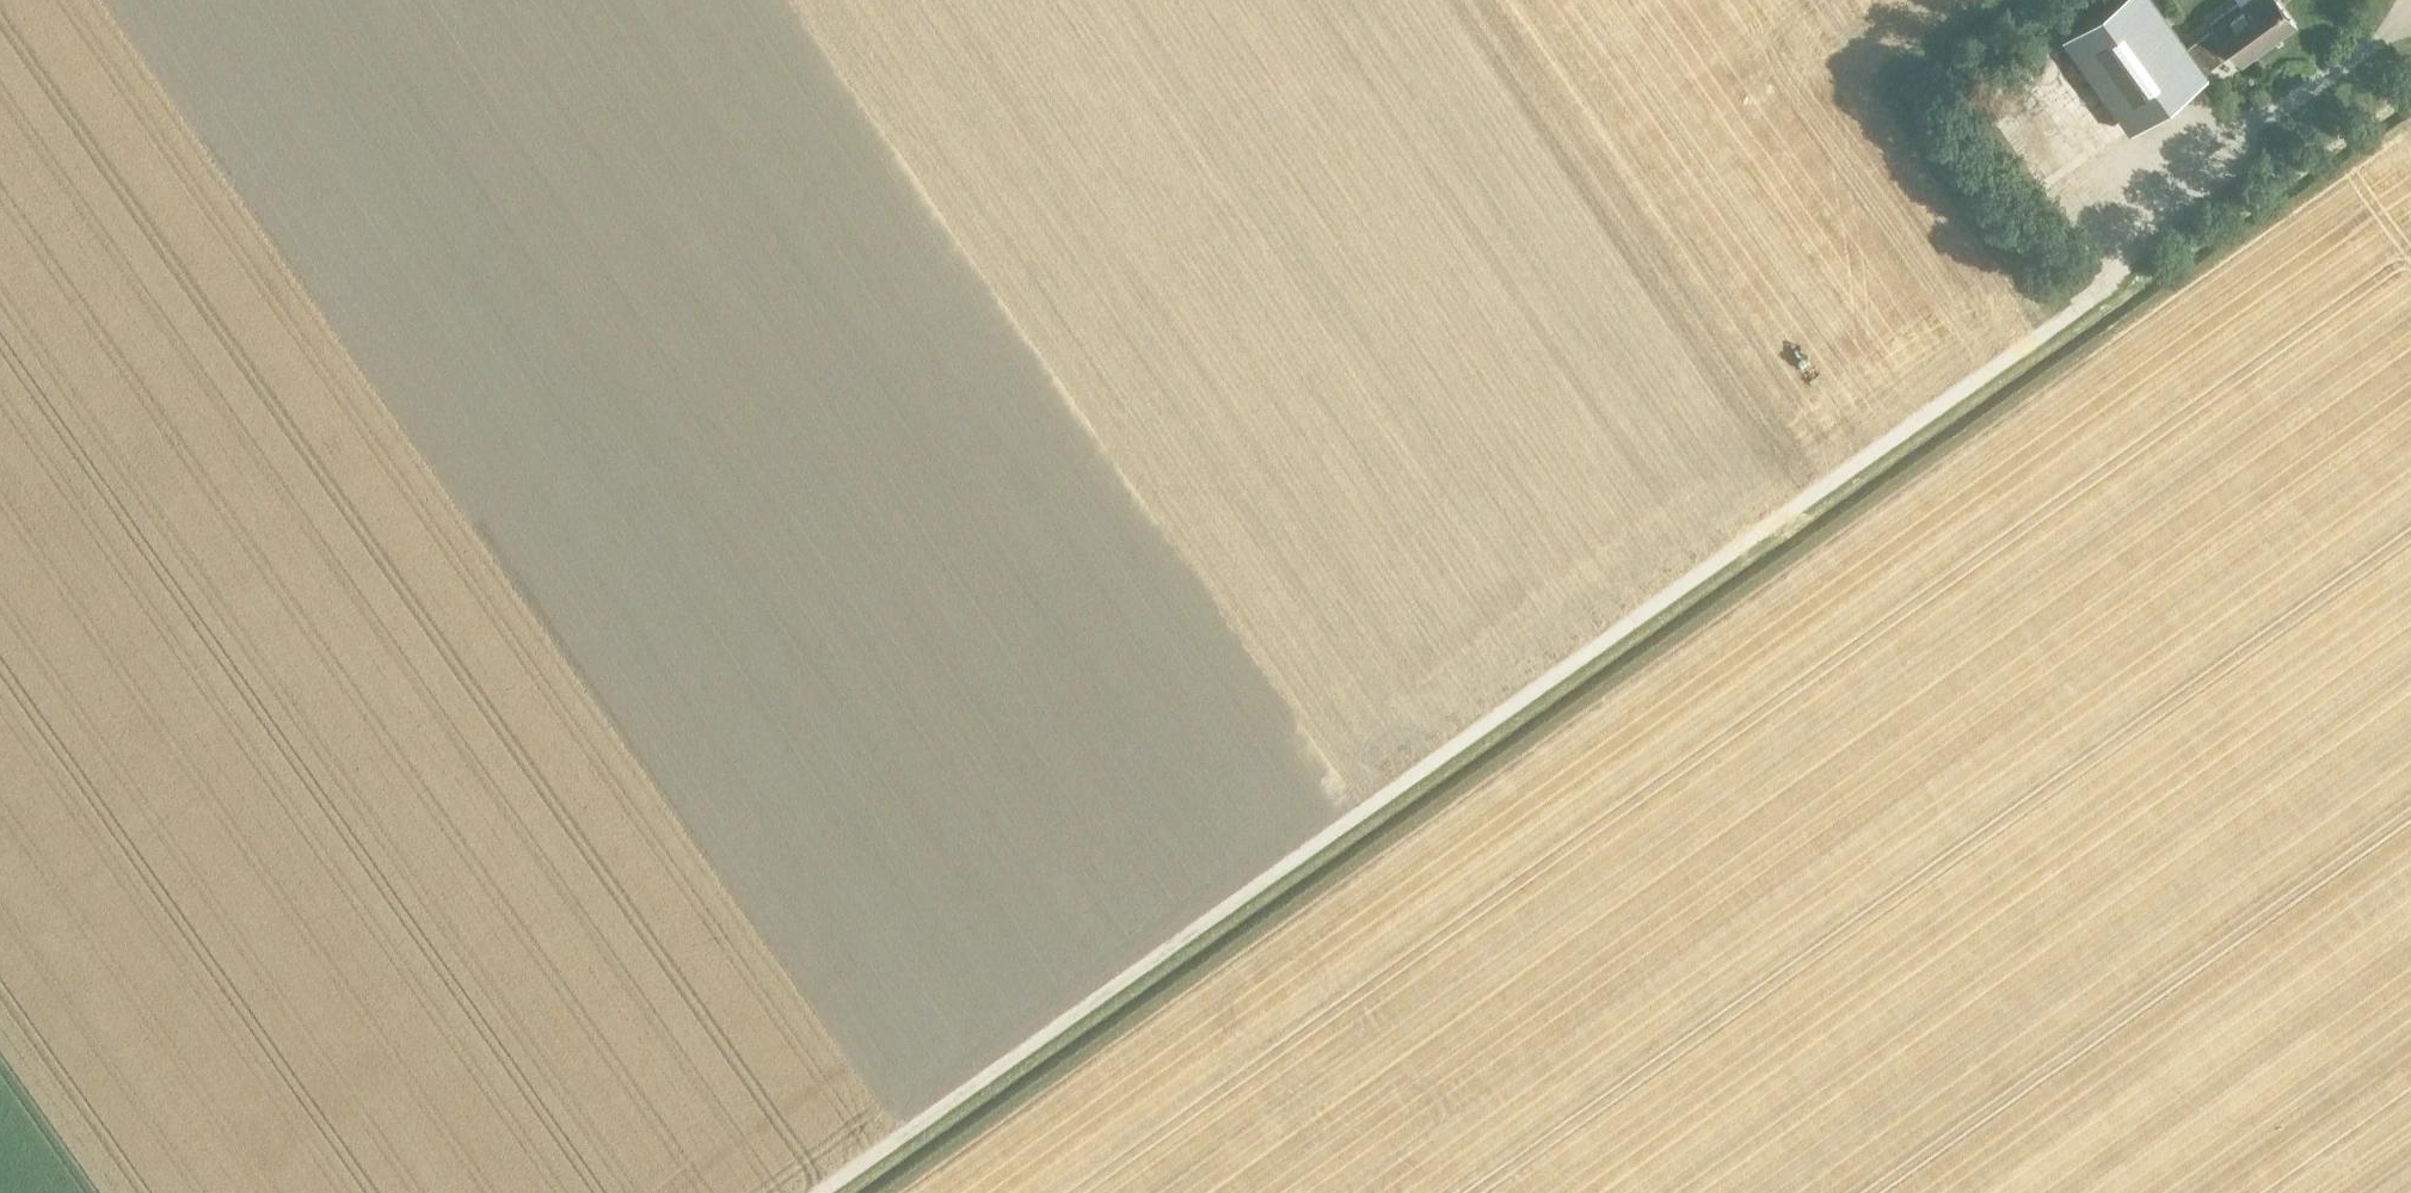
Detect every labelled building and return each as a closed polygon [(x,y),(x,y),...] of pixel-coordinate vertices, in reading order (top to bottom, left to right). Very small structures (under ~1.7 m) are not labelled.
[(2201,71),(2184,48),(2149,0),(2119,0),(2067,38),(2132,127),(2204,75),(2201,71)] [(2184,48),(2201,71),(2226,53),(2225,51),(2231,48),(2242,62),(2264,46),(2263,44),(2293,23),(2276,0),(2275,0),(2274,1),(2274,0),(2251,0),(2242,6),(2241,5),(2215,23),(2216,25),(2184,48)]
